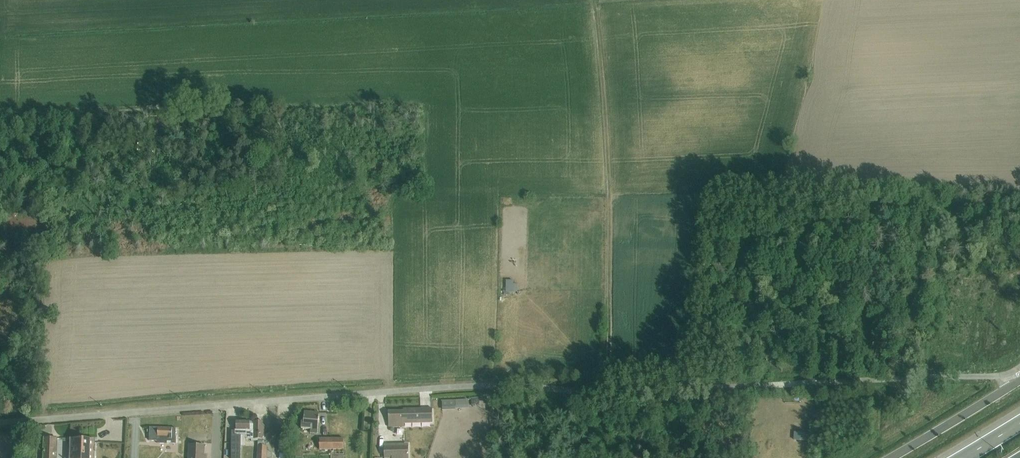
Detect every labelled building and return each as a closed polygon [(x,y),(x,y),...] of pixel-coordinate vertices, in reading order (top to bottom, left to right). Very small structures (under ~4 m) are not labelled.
[(1010,251),(1011,257),(1019,255),(1019,248),(1010,251)] [(710,266),(710,271),(713,271),(712,277),(724,278),(725,268),(721,267),(722,263),(714,262),(713,266),(710,266)] [(506,280),(506,292),(518,292),(518,285),(514,285),(514,281),(506,280)] [(404,411),(388,411),(389,428),(405,427),(405,424),(433,423),(432,409),(404,409),(404,411)] [(302,421),(301,429),(311,430),(311,433),(318,434),(319,414),(305,413),(304,421),(302,421)] [(231,431),(231,457),(241,457),(241,446),(245,446),(245,439),(251,439),(251,441),(262,441),(262,440),(263,440),(263,438),(270,431),(263,425),(263,422),(254,422),(254,424),(250,424),(250,421),(236,421),(236,430),(235,430),(235,431),(231,431)] [(176,429),(150,428),(150,441),(157,441),(157,444),(176,444),(177,437),(176,437),(176,429)] [(798,433),(798,440),(806,441),(806,433),(798,433)] [(277,442),(277,454),(287,454),(288,443),(287,442),(287,436),(280,435),(280,442),(277,442)] [(44,457),(57,457),(57,439),(44,438),(44,457)] [(320,439),(320,456),(331,456),(331,457),(344,457),(344,438),(320,439)] [(70,457),(94,457),(95,440),(71,439),(70,457)] [(257,457),(267,457),(271,457),(271,452),(270,452),(270,451),(267,451),(267,446),(266,446),(266,442),(262,442),(262,441),(258,441),(257,457)] [(384,445),(384,457),(409,457),(408,444),(384,445)] [(189,457),(206,457),(206,455),(204,454),(204,445),(190,445),(189,457)]
